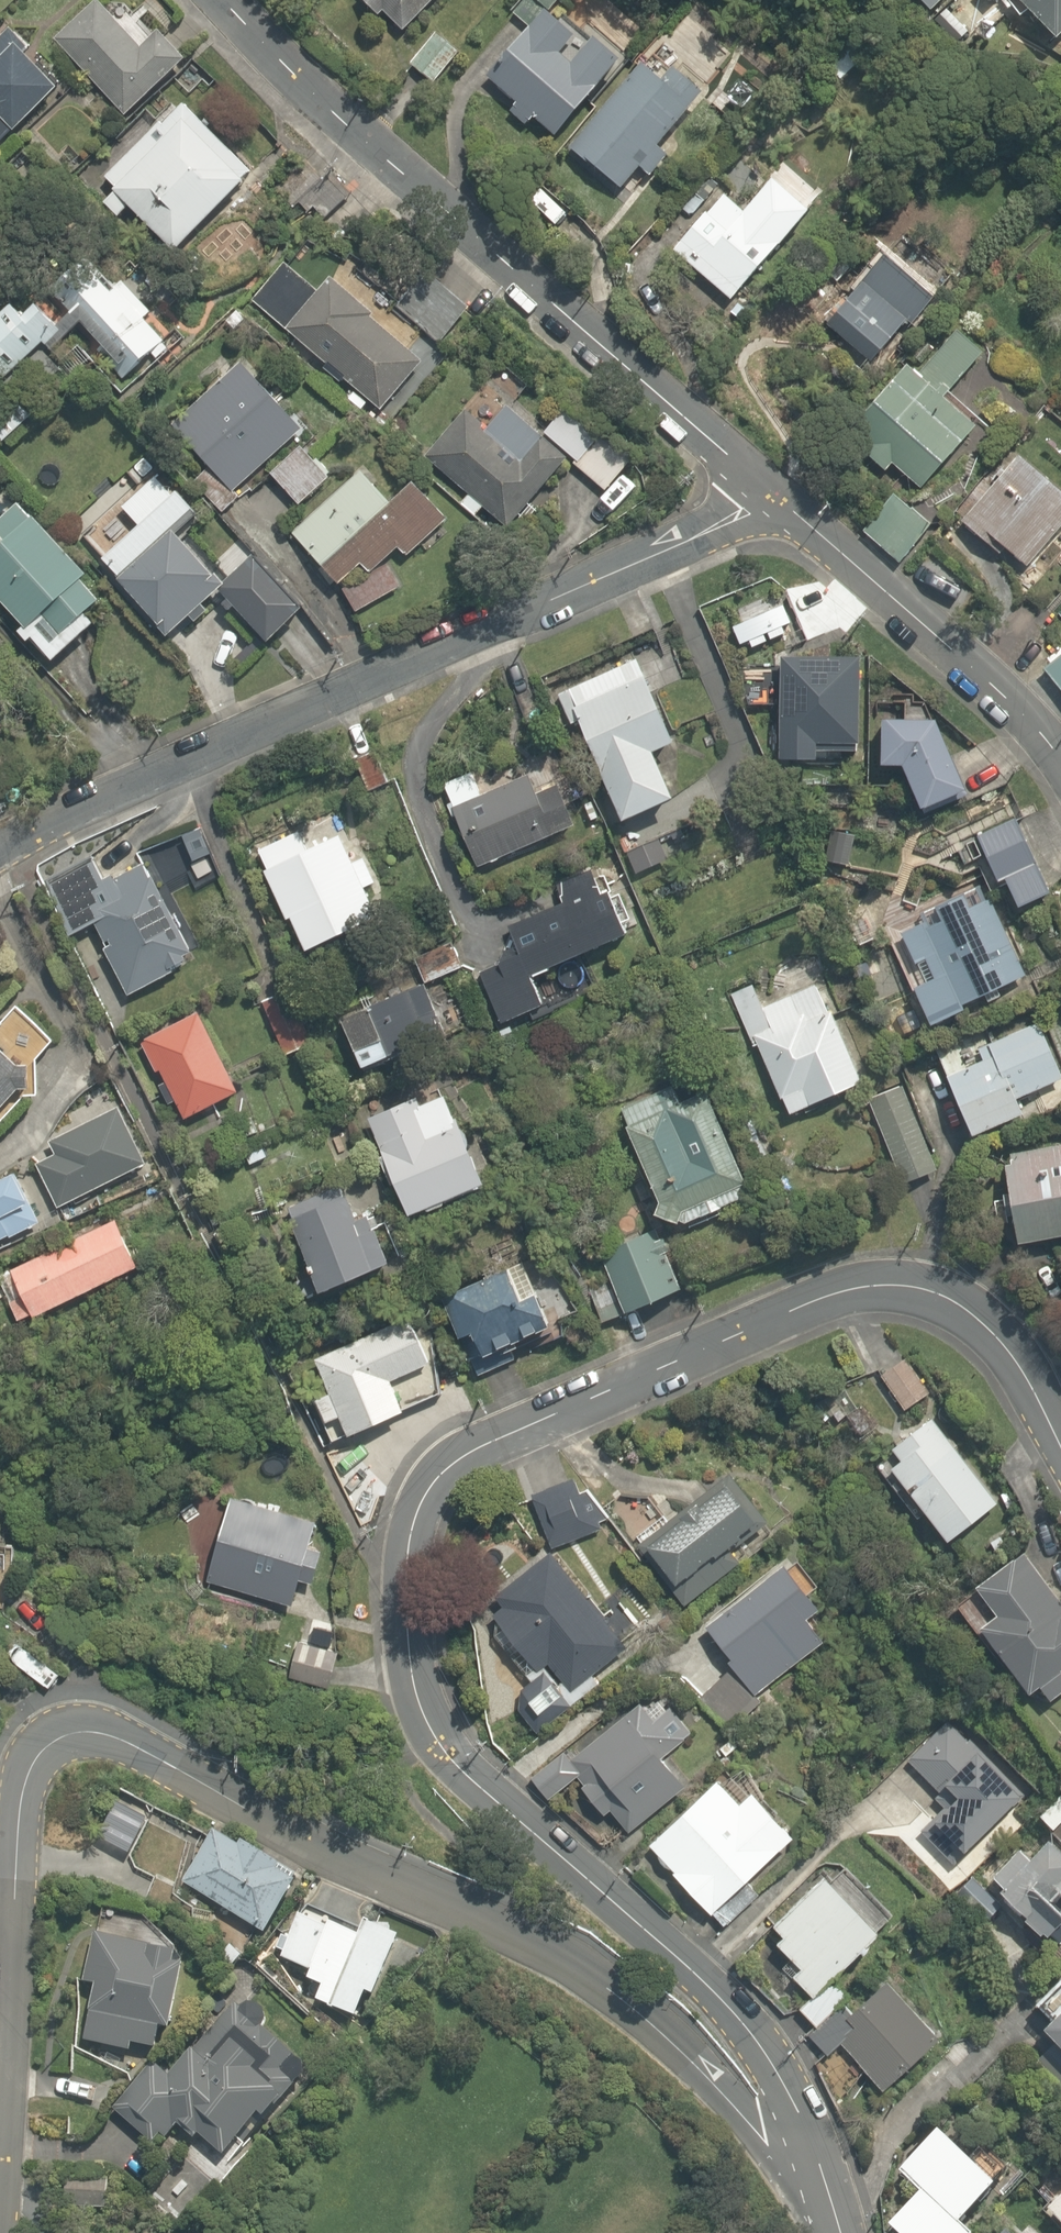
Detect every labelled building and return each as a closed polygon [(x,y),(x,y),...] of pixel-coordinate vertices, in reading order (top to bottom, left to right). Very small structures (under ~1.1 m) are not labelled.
[(377,15),(384,9),(409,35),(446,0),(363,0),(377,15)] [(517,13),(533,29),(560,0),(530,0),(517,13)] [(1060,38),(1060,37),(1060,0),(1021,0),(1060,38)] [(148,51),(113,3),(64,40),(116,112),(188,60),(170,35),(148,51)] [(558,13),(497,83),(517,100),(505,112),(553,154),(601,100),(597,96),(628,60),(608,43),(581,74),(561,56),(580,33),(558,13)] [(0,30),(0,147),(4,152),(66,96),(4,27),(0,30)] [(461,52),(440,34),(415,65),(436,83),(461,52)] [(668,81),(648,62),(574,143),(630,194),(648,175),(657,183),(680,158),(671,149),(718,97),(682,65),(668,81)] [(157,131),(150,123),(98,168),(178,260),(261,187),(188,104),(157,131)] [(744,305),(827,215),(761,154),(678,244),(744,305)] [(391,230),(357,268),(447,348),(481,310),(391,230)] [(5,378),(47,343),(56,353),(88,326),(135,383),(181,344),(88,231),(0,303),(0,372),(5,378)] [(878,365),(934,294),(892,261),(871,288),(860,280),(826,323),(878,365)] [(320,291),(287,263),(254,302),(380,411),(425,358),(332,277),(320,291)] [(859,445),(892,475),(897,470),(924,494),(982,429),(953,403),(991,361),(959,333),(859,445)] [(247,365),(179,431),(237,490),(305,424),(247,365)] [(468,493),(461,501),(481,519),(488,512),(509,531),(569,465),(608,500),(637,468),(569,405),(545,431),(518,407),(492,435),(470,414),(429,458),(468,493)] [(335,470),(307,443),(272,478),(300,506),(335,470)] [(999,558),(1008,550),(1025,569),(1060,535),(1060,492),(1029,458),(963,520),(999,558)] [(343,582),(337,589),(372,619),(406,580),(390,565),(408,545),(418,554),(453,514),(413,479),(392,502),(352,467),(291,537),(343,582)] [(932,524),(876,476),(843,514),(899,562),(932,524)] [(182,506),(161,480),(125,510),(143,531),(105,562),(174,645),(230,598),(274,652),(316,617),(263,553),(224,585),(185,539),(207,521),(189,500),(182,506)] [(21,636),(35,651),(43,644),(64,667),(104,628),(96,620),(115,602),(20,503),(0,522),(0,604),(26,631),(21,636)] [(817,597),(768,618),(782,651),(831,631),(817,597)] [(633,829),(689,804),(663,745),(684,735),(641,638),(552,677),(575,730),(587,725),(633,829)] [(729,658),(728,706),(785,707),(784,760),(867,761),(869,661),(729,658)] [(1050,673),(1060,686),(1060,664),(1050,673)] [(916,774),(938,817),(978,797),(944,725),(895,723),(893,773),(916,774)] [(530,782),(520,754),(437,783),(451,822),(463,818),(482,872),(573,840),(568,827),(582,822),(564,771),(530,782)] [(187,800),(127,826),(39,866),(73,942),(98,931),(128,999),(192,971),(142,858),(201,832),(187,800)] [(980,842),(1003,888),(1015,882),(1029,911),(1060,896),(1023,821),(980,842)] [(311,846),(301,824),(256,844),(307,959),(386,923),(373,895),(383,890),(369,859),(359,863),(344,830),(311,846)] [(538,982),(628,945),(623,931),(642,923),(624,879),(515,924),(538,982)] [(901,938),(918,974),(931,968),(939,985),(926,991),(941,1023),(1029,982),(990,897),(901,938)] [(726,986),(755,1054),(762,1051),(794,1125),(873,1091),(812,949),(726,986)] [(526,957),(482,977),(506,1029),(549,1009),(526,957)] [(452,978),(425,988),(447,1042),(473,1031),(452,978)] [(410,987),(343,1013),(368,1077),(435,1051),(410,987)] [(295,989),(263,1003),(286,1059),(318,1046),(295,989)] [(166,1082),(157,1087),(169,1112),(182,1106),(193,1129),(250,1101),(208,1015),(148,1044),(166,1082)] [(1034,1116),(1027,1103),(1060,1087),(1060,1058),(1043,1019),(944,1065),(979,1141),(1034,1116)] [(38,1081),(0,1049),(0,1126),(38,1081)] [(621,1108),(665,1224),(693,1236),(762,1209),(711,1074),(621,1108)] [(494,1190),(455,1095),(373,1129),(412,1224),(494,1190)] [(51,1158),(37,1165),(63,1213),(151,1166),(119,1105),(44,1145),(51,1158)] [(1012,1150),(1020,1243),(1060,1239),(1060,1146),(1012,1150)] [(2,1252),(29,1244),(24,1228),(39,1223),(25,1181),(0,1189),(0,1247),(2,1252)] [(386,1281),(344,1185),(289,1209),(332,1305),(386,1281)] [(26,1296),(11,1302),(20,1326),(144,1276),(122,1220),(13,1264),(26,1296)] [(643,1239),(600,1254),(623,1319),(666,1304),(643,1239)] [(446,1306),(466,1349),(485,1340),(498,1369),(556,1344),(524,1271),(446,1306)] [(333,1397),(326,1399),(337,1430),(348,1426),(355,1446),(414,1426),(399,1384),(438,1371),(419,1319),(318,1354),(333,1397)] [(935,1398),(909,1358),(881,1376),(907,1416),(935,1398)] [(910,1463),(900,1470),(954,1548),(1007,1511),(939,1413),(896,1444),(910,1463)] [(700,1608),(749,1568),(741,1558),(777,1528),(734,1475),(649,1545),(700,1608)] [(592,1479),(536,1496),(553,1549),(608,1532),(592,1479)] [(213,1587),(289,1610),(315,1592),(334,1532),(239,1502),(213,1587)] [(607,1688),(596,1674),(627,1651),(553,1555),(488,1604),(541,1672),(522,1687),(544,1715),(549,1711),(559,1725),(607,1688)] [(1036,1560),(991,1592),(1010,1619),(993,1631),(1050,1710),(1060,1702),(1060,1595),(1036,1560)] [(809,1564),(710,1627),(738,1670),(708,1689),(731,1723),(858,1641),(809,1564)] [(634,1837),(696,1789),(675,1761),(705,1737),(657,1674),(529,1771),(552,1801),(579,1781),(609,1820),(617,1814),(634,1837)] [(940,1811),(922,1829),(963,1867),(1028,1800),(940,1716),(904,1754),(943,1792),(932,1804),(940,1811)] [(733,1773),(677,1812),(685,1824),(658,1843),(712,1921),(796,1863),(733,1773)] [(305,1886),(225,1831),(188,1886),(268,1940),(305,1886)] [(1002,1853),(988,1873),(1010,1887),(1003,1897),(1033,1918),(1028,1926),(1060,1949),(1060,1850),(1047,1840),(1002,1853)] [(829,2034),(862,2001),(851,1989),(906,1935),(833,1860),(772,1919),(787,1935),(777,1945),(804,1972),(796,1980),(812,1997),(802,2007),(829,2034)] [(294,1944),(285,1940),(279,1952),(292,1959),(289,1965),(318,1980),(314,1988),(330,1996),(326,2004),(368,2026),(379,2004),(386,2007),(422,1936),(374,1911),(366,1926),(380,1933),(373,1945),(311,1912),(294,1944)] [(86,2049),(134,2054),(135,2046),(159,2049),(161,2035),(175,2036),(185,1948),(89,1938),(83,1991),(92,1992),(86,2049)] [(1038,2001),(1060,2021),(1060,1975),(1038,2001)] [(867,2026),(856,2014),(823,2044),(835,2058),(848,2047),(896,2101),(955,2047),(905,1992),(867,2026)] [(181,2078),(170,2066),(118,2117),(147,2145),(175,2118),(222,2166),(315,2075),(251,2010),(181,2078)] [(1016,2191),(945,2130),(903,2178),(928,2199),(899,2232),(980,2232),(1016,2191)] [(1028,2188),(1060,2225),(1060,2158),(1028,2188)]
